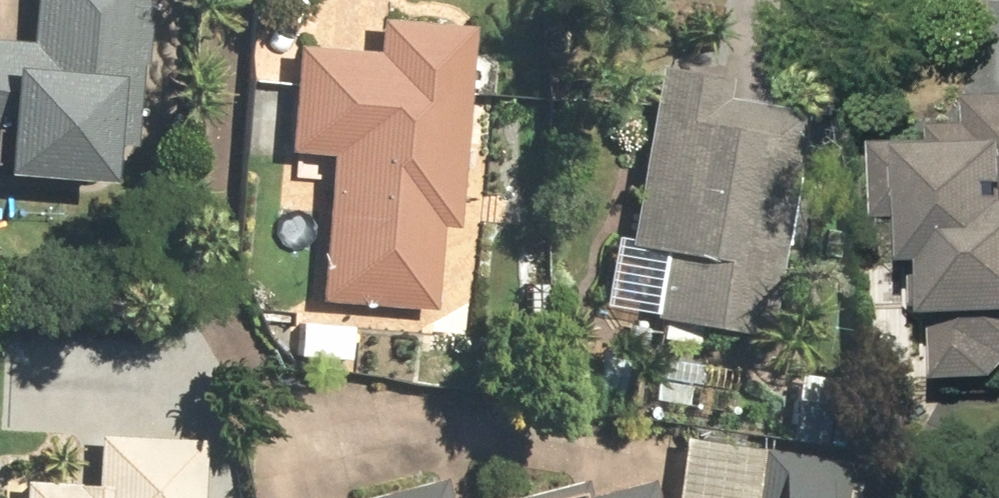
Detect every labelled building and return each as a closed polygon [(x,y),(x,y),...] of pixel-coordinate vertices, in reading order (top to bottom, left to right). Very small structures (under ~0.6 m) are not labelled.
[(35,41),(0,39),(0,143),(13,143),(11,175),(118,183),(119,162),(144,164),(155,0),(38,0),(35,41)] [(384,48),(300,44),(295,155),(334,156),(327,301),(435,306),(439,228),(461,229),(470,24),(385,21),(384,48)] [(737,76),(661,69),(648,212),(632,210),(628,249),(649,251),(643,315),(671,317),(669,339),(715,343),(716,327),(792,334),(813,109),(734,102),(737,76)] [(980,128),(948,128),(949,151),(937,151),(939,273),(961,272),(962,388),(998,388),(998,99),(980,99),(980,128)] [(360,321),(298,318),(296,361),(358,363),(360,321)] [(836,375),(799,372),(792,444),(829,447),(836,375)] [(28,497),(209,497),(211,437),(101,432),(98,486),(28,483),(28,497)] [(681,436),(676,497),(762,497),(767,444),(681,436)] [(786,467),(784,497),(867,497),(868,471),(786,467)] [(660,480),(598,494),(594,476),(499,497),(664,497),(660,480)] [(453,478),(365,497),(458,497),(453,478)]
